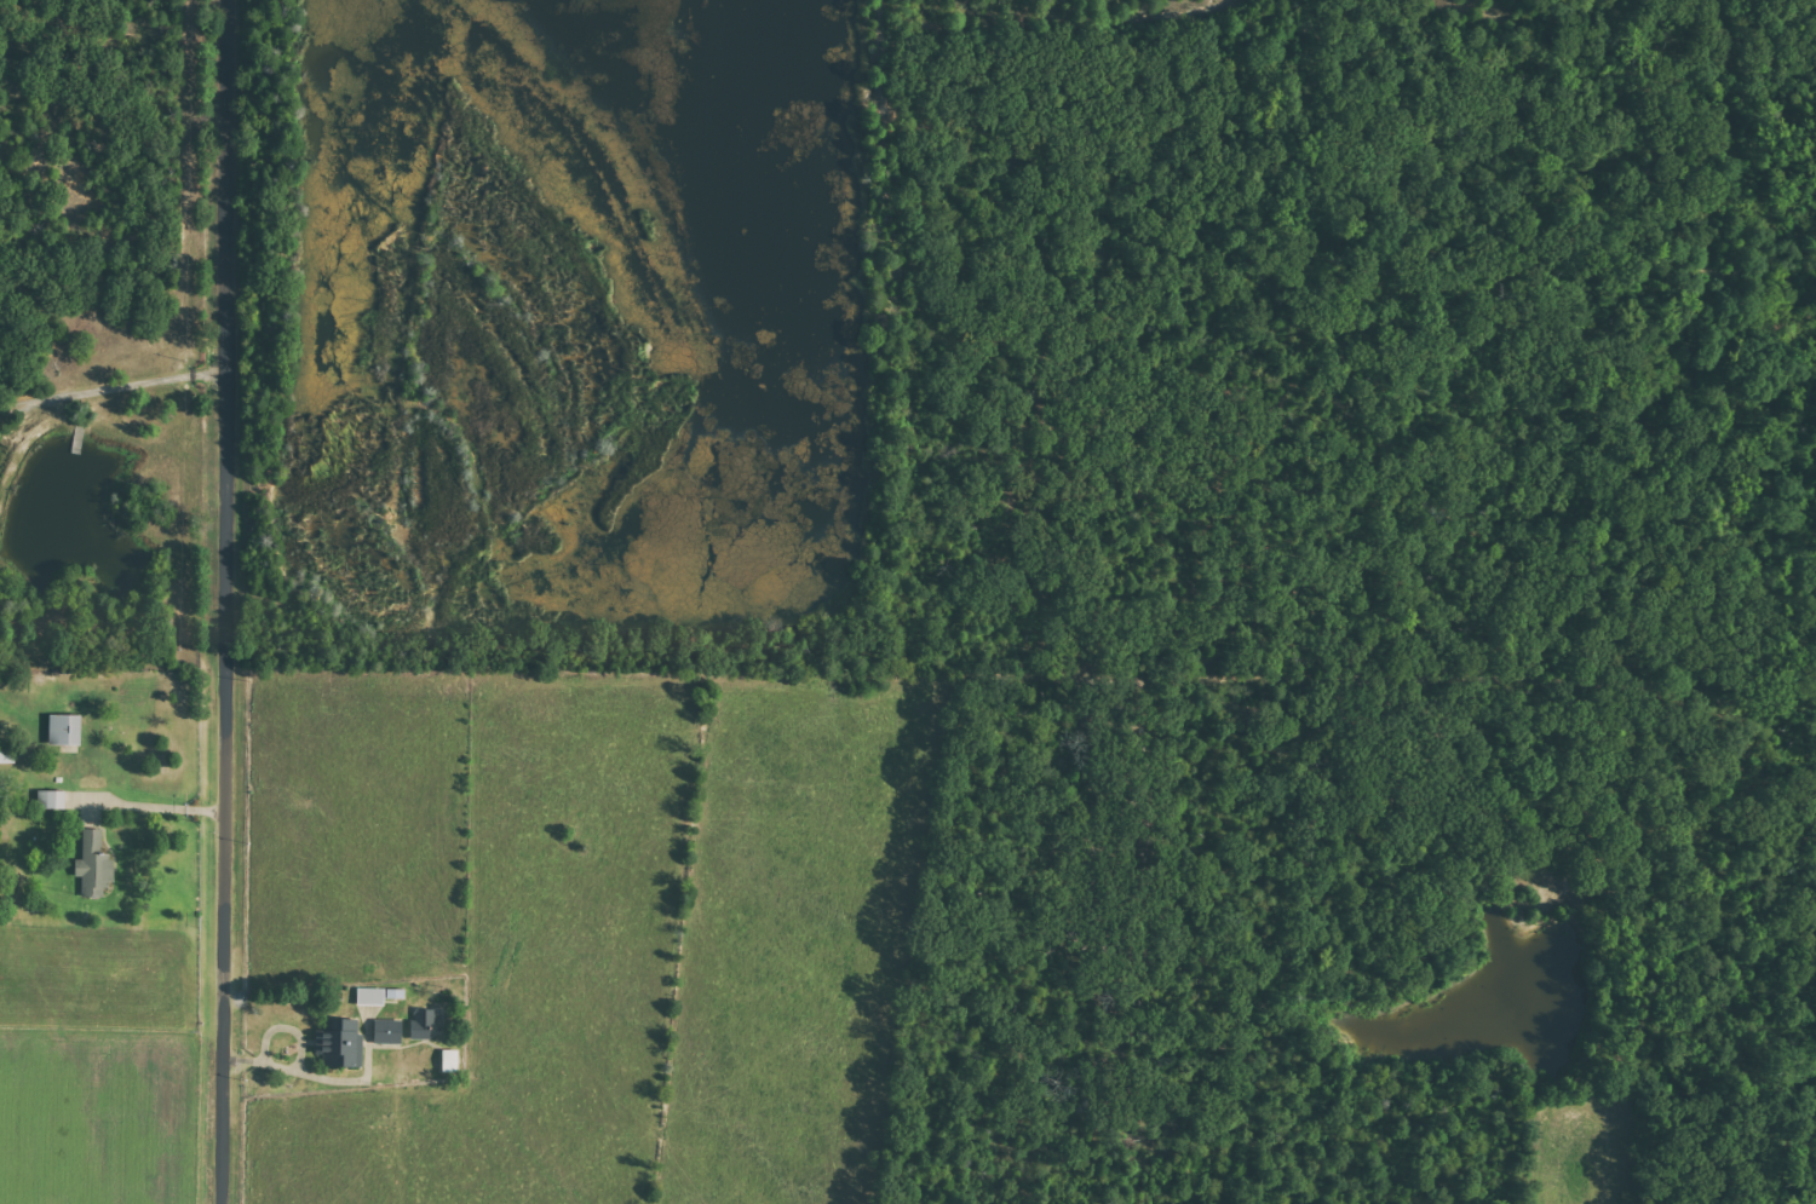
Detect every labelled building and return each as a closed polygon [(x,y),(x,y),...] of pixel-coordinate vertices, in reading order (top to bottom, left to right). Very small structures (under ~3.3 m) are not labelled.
[(83,745),(83,714),(50,714),(50,744),(83,745)] [(38,790),(38,809),(67,809),(67,790),(38,790)] [(103,829),(83,828),(83,859),(76,859),(76,876),(83,876),(82,896),(111,896),(111,853),(102,853),(103,829)] [(385,988),(359,987),(358,1004),(384,1005),(385,988)] [(406,989),(386,988),(385,997),(405,998),(406,989)] [(414,1038),(432,1039),(434,1009),(416,1008),(414,1038)] [(318,1030),(318,1055),(325,1055),(326,1066),(362,1066),(362,1018),(328,1018),(328,1029),(318,1030)] [(375,1019),(375,1043),(403,1043),(404,1020),(375,1019)] [(460,1050),(444,1050),(445,1072),(460,1072),(460,1050)]
